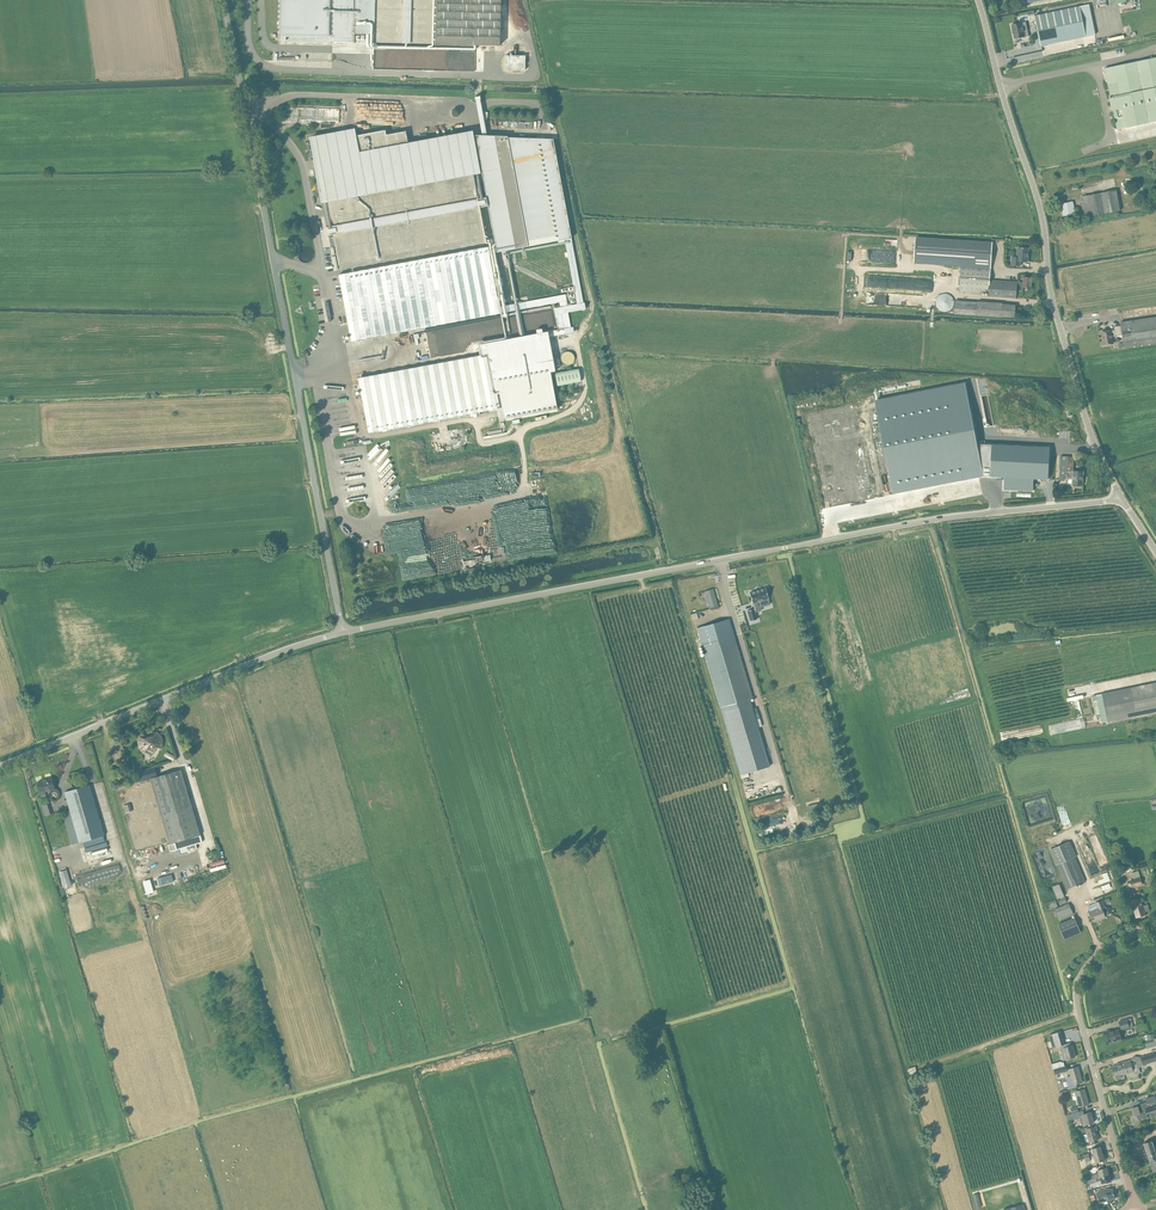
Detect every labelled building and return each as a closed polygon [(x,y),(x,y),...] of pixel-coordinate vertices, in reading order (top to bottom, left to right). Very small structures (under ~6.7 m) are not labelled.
[(279,41),(286,41),(286,40),(288,40),(288,42),(331,43),(331,41),(333,42),(354,42),(354,43),(354,42),(374,42),(435,44),(435,45),(473,46),(473,45),(499,46),(500,0),(280,0),(279,41)] [(1079,6),(1034,16),(1041,45),(1085,36),(1082,18),(1092,16),(1089,4),(1079,6)] [(1026,21),(1021,22),(1011,24),(1014,39),(1029,36),(1026,21)] [(524,70),(525,56),(506,56),(505,70),(524,70)] [(1105,68),(1110,97),(1109,97),(1109,98),(1110,98),(1112,110),(1113,110),(1117,129),(1155,121),(1155,57),(1105,68)] [(283,107),(282,121),(339,123),(339,109),(283,107)] [(386,135),(385,130),(355,136),(354,130),(310,138),(322,201),(327,200),(332,226),(324,227),(326,236),(333,234),(340,270),(369,264),(485,242),(479,207),(487,206),(496,252),(528,246),(527,241),(557,236),(558,241),(565,239),(577,304),(566,306),(566,301),(567,301),(565,294),(499,307),(498,301),(505,299),(496,253),(489,255),(488,247),(339,274),(351,341),(490,315),(559,302),(560,307),(554,308),(555,315),(561,314),(564,328),(480,344),(482,355),(358,378),(368,432),(502,407),(504,419),(557,409),(550,372),(554,371),(548,336),(575,331),(574,326),(570,327),(568,312),(585,309),(584,302),(583,303),(552,139),(507,138),(507,136),(474,135),(486,197),(478,199),(474,175),(480,174),(472,131),(407,143),(405,131),(386,135)] [(1083,190),(1075,193),(1078,208),(1089,205),(1085,189),(1084,190),(1084,186),(1100,181),(1098,173),(1079,179),(1080,187),(1082,187),(1083,190)] [(1060,204),(1063,216),(1076,213),(1072,201),(1060,204)] [(961,264),(991,266),(992,243),(916,238),(914,262),(961,264)] [(1018,247),(1017,257),(1013,256),(1012,265),(1020,265),(1021,261),(1028,261),(1029,248),(1018,247)] [(311,256),(311,254),(311,253),(310,252),(309,251),(308,250),(306,249),(304,248),(302,248),(301,249),(300,249),(298,250),(297,252),(297,253),(296,254),(296,255),(296,257),(296,258),(297,260),(298,261),(299,262),(300,263),(302,264),(303,264),(305,264),(306,263),(307,263),(309,262),(310,261),(310,259),(311,258),(311,256)] [(990,279),(991,266),(961,264),(959,291),(988,293),(988,296),(1016,298),(1017,290),(1023,291),(1023,287),(1031,288),(1032,277),(1023,276),(1023,282),(1017,282),(1018,281),(990,279)] [(916,281),(916,290),(938,290),(938,281),(916,281)] [(946,294),(945,293),(943,294),(942,294),(940,295),(939,296),(938,297),(937,298),(936,299),(936,301),(936,303),(936,304),(936,306),(937,307),(938,308),(939,309),(940,310),(942,311),(943,311),(945,312),(946,311),(948,311),(949,310),(951,309),(952,308),(953,307),(953,306),(954,304),(954,303),(954,301),(953,299),(953,298),(952,297),(951,296),(949,295),(948,294),(946,294)] [(1002,317),(1002,316),(1015,317),(1015,312),(1020,312),(1021,306),(1002,305),(1003,302),(978,301),(978,302),(955,300),(954,314),(1002,317)] [(1120,322),(1121,325),(1122,335),(1124,347),(1155,342),(1155,316),(1120,322)] [(1113,343),(1112,336),(1122,335),(1121,325),(1114,326),(1114,330),(1101,332),(1103,345),(1113,343)] [(568,352),(567,352),(566,352),(565,352),(564,353),(563,353),(563,354),(562,354),(562,355),(562,356),(561,356),(561,357),(561,358),(561,359),(561,360),(562,361),(562,362),(563,362),(563,363),(564,363),(564,364),(565,364),(566,364),(566,365),(567,365),(568,365),(569,365),(570,364),(571,364),(572,363),(573,362),(573,361),(574,361),(574,360),(574,359),(574,358),(574,357),(574,356),(574,355),(573,355),(573,354),(572,354),(572,353),(571,353),(571,352),(570,352),(569,352),(568,352)] [(557,386),(581,381),(578,368),(555,373),(557,386)] [(875,400),(893,493),(943,484),(962,480),(983,476),(990,476),(1004,477),(1004,489),(1033,491),(1033,478),(1048,479),(1049,455),(1035,454),(1035,447),(977,444),(974,428),(965,383),(875,400)] [(1060,456),(1059,480),(1067,480),(1067,479),(1072,479),(1072,484),(1083,485),(1083,471),(1073,471),(1074,457),(1060,456)] [(476,565),(475,559),(463,560),(464,567),(476,565)] [(750,592),(749,592),(752,603),(753,603),(768,598),(765,588),(750,592)] [(709,607),(717,605),(713,589),(705,591),(709,607)] [(754,609),(747,611),(750,621),(757,619),(754,609)] [(729,618),(697,627),(740,774),(770,766),(750,699),(752,698),(729,618)] [(1101,693),(1102,693),(1092,696),(1097,718),(1101,717),(1102,723),(1155,711),(1155,682),(1101,693)] [(1067,689),(1069,696),(1085,692),(1084,685),(1067,689)] [(145,753),(147,749),(153,753),(157,746),(161,748),(163,743),(162,739),(160,734),(156,731),(153,735),(143,738),(140,736),(138,741),(139,746),(141,750),(145,753)] [(166,752),(164,756),(173,761),(175,757),(166,752)] [(142,780),(157,776),(154,766),(139,771),(142,780)] [(150,778),(169,844),(168,844),(170,852),(177,849),(175,842),(200,835),(181,769),(150,778)] [(41,796),(46,795),(45,792),(49,791),(48,789),(54,788),(51,777),(46,778),(47,780),(37,782),(41,796)] [(79,843),(83,841),(85,847),(105,841),(103,836),(105,835),(90,784),(64,792),(79,843)] [(46,803),(41,805),(44,816),(49,814),(46,803)] [(130,803),(123,806),(125,812),(132,810),(130,803)] [(1086,881),(1075,856),(1069,841),(1050,849),(1057,864),(1067,889),(1086,881)] [(170,861),(172,868),(187,864),(185,856),(170,861)] [(66,870),(59,872),(64,887),(71,885),(66,870)] [(1095,878),(1098,885),(1112,878),(1109,871),(1095,878)] [(1131,879),(1129,882),(1130,887),(1133,888),(1143,885),(1140,877),(1131,879)] [(1059,884),(1052,887),(1057,899),(1060,898),(1061,899),(1058,900),(1060,905),(1066,902),(1059,884)] [(1141,897),(1138,898),(1137,892),(1131,894),(1133,899),(1131,900),(1136,918),(1146,915),(1141,897)] [(1090,912),(1094,921),(1101,918),(1101,919),(1106,917),(1105,916),(1110,914),(1106,906),(1105,907),(1102,899),(1095,902),(1098,909),(1090,912)] [(1055,900),(1047,904),(1049,910),(1058,906),(1055,900)] [(1068,903),(1055,909),(1060,920),(1073,914),(1068,903)] [(1058,924),(1064,939),(1081,932),(1075,917),(1058,924)] [(1130,1018),(1119,1021),(1121,1030),(1133,1026),(1130,1018)] [(1119,1029),(1106,1033),(1109,1043),(1121,1039),(1119,1029)] [(1070,1043),(1064,1045),(1061,1032),(1049,1035),(1053,1048),(1058,1046),(1063,1060),(1075,1056),(1072,1045),(1071,1045),(1070,1043)] [(1155,1045),(1155,1040),(1144,1044),(1146,1048),(1155,1045)] [(1155,1060),(1155,1056),(1155,1053),(1141,1058),(1143,1065),(1155,1060)] [(1130,1060),(1124,1062),(1126,1067),(1122,1068),(1124,1074),(1131,1072),(1132,1076),(1139,1074),(1138,1073),(1140,1073),(1139,1068),(1137,1069),(1136,1065),(1132,1066),(1130,1060)] [(1116,1080),(1121,1079),(1122,1078),(1121,1075),(1124,1074),(1122,1068),(1126,1067),(1124,1062),(1117,1064),(1118,1065),(1112,1067),(1116,1080)] [(908,1068),(909,1074),(917,1072),(915,1066),(908,1068)] [(1066,1066),(1054,1069),(1055,1074),(1067,1071),(1066,1066)] [(1070,1089),(1077,1087),(1076,1084),(1077,1084),(1077,1083),(1083,1082),(1078,1066),(1069,1069),(1071,1076),(1066,1077),(1070,1089)] [(1084,1089),(1075,1092),(1079,1106),(1088,1104),(1084,1089)] [(1136,1115),(1138,1119),(1144,1117),(1144,1118),(1148,1117),(1147,1114),(1155,1111),(1155,1106),(1155,1098),(1155,1095),(1146,1098),(1147,1101),(1141,1104),(1141,1106),(1138,1107),(1138,1106),(1132,1108),(1135,1115),(1136,1115)] [(1079,1115),(1078,1111),(1072,1113),(1073,1119),(1079,1117),(1081,1125),(1085,1124),(1086,1124),(1094,1122),(1091,1112),(1079,1115)] [(1095,1127),(1095,1126),(1093,1127),(1093,1126),(1088,1127),(1088,1128),(1086,1129),(1089,1141),(1080,1144),(1081,1147),(1095,1143),(1094,1140),(1098,1138),(1096,1130),(1097,1130),(1096,1126),(1095,1127)] [(1155,1155),(1155,1145),(1155,1144),(1153,1144),(1152,1141),(1144,1143),(1148,1157),(1155,1155)] [(1094,1156),(1103,1153),(1100,1146),(1092,1148),(1094,1156)] [(1103,1153),(1094,1156),(1096,1163),(1105,1160),(1103,1153)] [(1099,1173),(1089,1176),(1090,1179),(1109,1174),(1107,1167),(1098,1170),(1099,1173)] [(1109,1174),(1090,1179),(1091,1183),(1101,1180),(1102,1184),(1111,1181),(1109,1174)] [(1105,1189),(1108,1200),(1115,1198),(1113,1188),(1109,1190),(1108,1188),(1105,1189)] [(1108,1200),(1105,1189),(1100,1191),(1100,1192),(1097,1193),(1099,1203),(1108,1200)]
